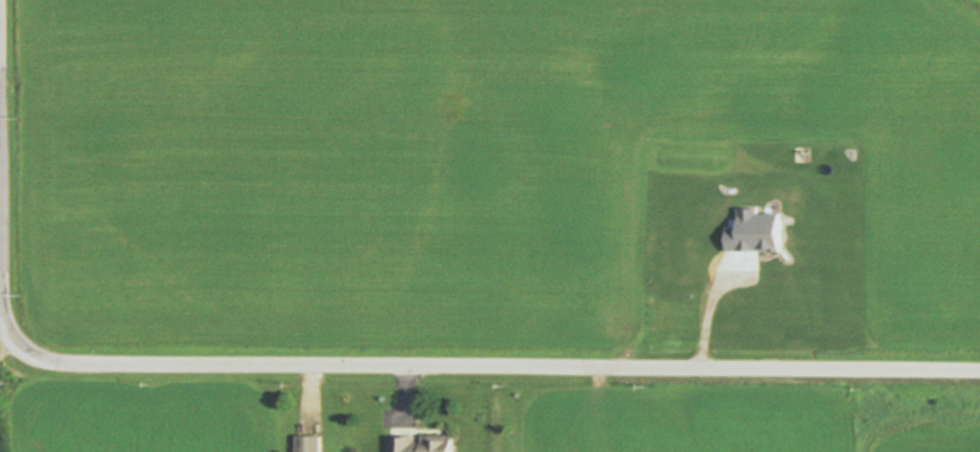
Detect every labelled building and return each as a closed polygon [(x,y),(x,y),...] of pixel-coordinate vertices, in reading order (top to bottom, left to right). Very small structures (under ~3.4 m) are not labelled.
[(717,203),(730,203),(730,219),(730,233),(717,233),(716,218),(717,218),(717,203)] [(723,253),(780,252),(780,215),(756,215),(756,209),(735,210),(735,230),(723,230),(723,253)] [(692,213),(700,213),(700,223),(692,223),(692,213)] [(456,435),(456,451),(393,451),(393,438),(402,438),(402,436),(420,436),(420,442),(427,442),(427,435),(456,435)] [(324,436),(324,451),(301,451),(301,436),(324,436)]
